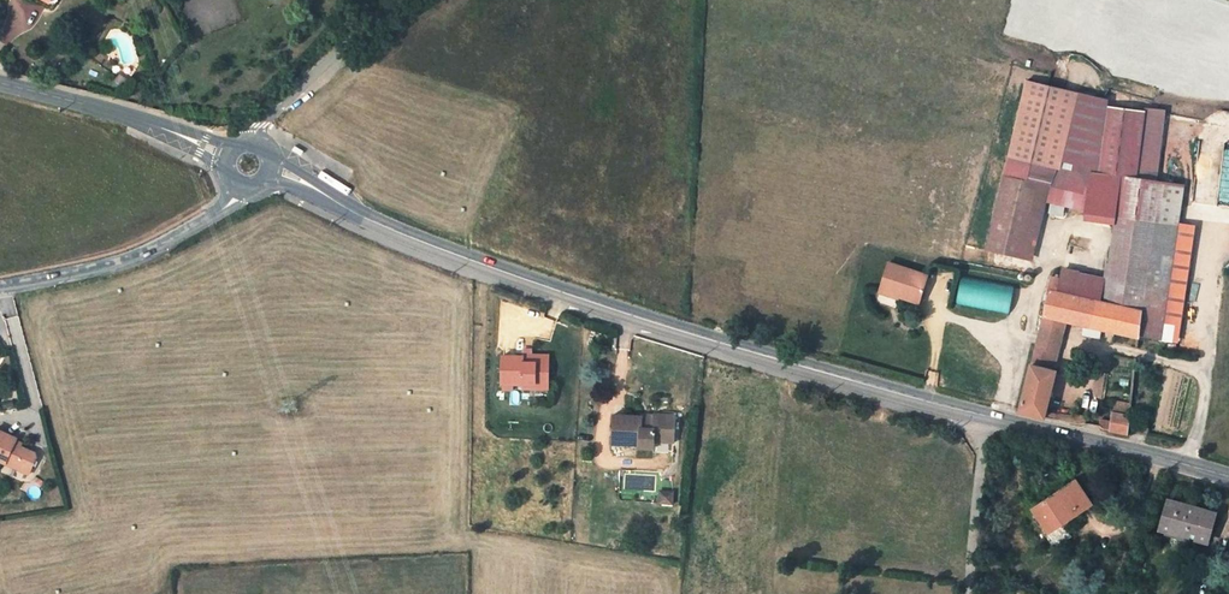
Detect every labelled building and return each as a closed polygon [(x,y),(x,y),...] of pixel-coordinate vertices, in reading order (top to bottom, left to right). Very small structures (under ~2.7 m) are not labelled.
[(146,77),(150,70),(142,66),(138,72),(146,77)] [(1007,159),(1075,168),(1090,170),(1155,181),(1162,113),(1109,108),(1109,100),(1027,78),(1007,159)] [(1199,139),(1183,137),(1180,161),(1196,163),(1199,139)] [(1037,263),(1044,203),(1050,204),(1049,213),(1057,215),(1058,206),(1085,209),(1090,170),(1075,168),(1074,171),(1043,168),(1003,163),(991,257),(1037,263)] [(1085,209),(1116,213),(1151,218),(1154,191),(1155,181),(1090,170),(1085,209)] [(1180,195),(1154,191),(1151,218),(1176,221),(1180,195)] [(1141,309),(1151,218),(1116,213),(1108,264),(1106,263),(1104,281),(1101,300),(1141,309)] [(1160,339),(1178,222),(1176,221),(1151,218),(1141,309),(1138,335),(1160,339)] [(887,260),(880,286),(899,291),(898,294),(919,300),(927,272),(887,260)] [(1048,289),(1076,295),(1080,276),(1081,273),(1063,270),(1062,278),(1051,276),(1048,289)] [(957,303),(1010,313),(1016,285),(963,275),(957,303)] [(1104,281),(1080,276),(1076,295),(1095,299),(1101,300),(1104,281)] [(899,291),(880,286),(878,291),(897,296),(899,291)] [(1138,335),(1141,309),(1101,300),(1095,299),(1076,295),(1048,289),(1047,291),(1049,291),(1039,333),(1050,335),(1054,318),(1063,320),(1084,325),(1101,329),(1138,337),(1138,335)] [(879,294),(877,301),(896,306),(898,299),(879,294)] [(1036,345),(1056,349),(1063,320),(1054,318),(1050,335),(1039,333),(1037,340),(1036,345)] [(1101,329),(1084,325),(1082,334),(1099,338),(1101,329)] [(1046,411),(1055,370),(1051,369),(1056,349),(1036,345),(1019,411),(1044,418),(1046,411)] [(520,353),(521,357),(521,363),(547,362),(548,353),(520,353)] [(547,385),(547,362),(521,363),(521,357),(500,357),(499,384),(520,385),(547,385)] [(1131,404),(1113,401),(1112,412),(1130,415),(1131,404)] [(1044,418),(1059,421),(1060,414),(1046,411),(1044,418)] [(1072,417),(1071,423),(1082,425),(1087,422),(1087,415),(1073,412),(1072,417)] [(1109,430),(1124,434),(1128,435),(1130,415),(1112,412),(1110,421),(1109,430)] [(1072,417),(1060,414),(1059,421),(1071,423),(1072,417)] [(1099,426),(1102,429),(1109,430),(1110,421),(1100,419),(1099,426)] [(663,424),(641,423),(641,430),(629,429),(629,425),(600,425),(599,453),(626,455),(626,459),(643,460),(644,451),(662,452),(663,424)] [(17,439),(0,431),(0,462),(28,475),(36,458),(34,454),(21,447),(15,445),(17,439)] [(990,465),(989,477),(1001,478),(1002,466),(990,465)] [(1075,485),(1030,513),(1045,537),(1089,509),(1075,485)] [(674,503),(674,489),(659,489),(659,503),(674,503)] [(647,509),(647,498),(635,497),(635,509),(647,509)] [(1210,521),(1163,509),(1154,539),(1201,552),(1210,521)] [(1043,544),(1048,553),(1050,556),(1068,544),(1067,541),(1062,533),(1043,544)]
